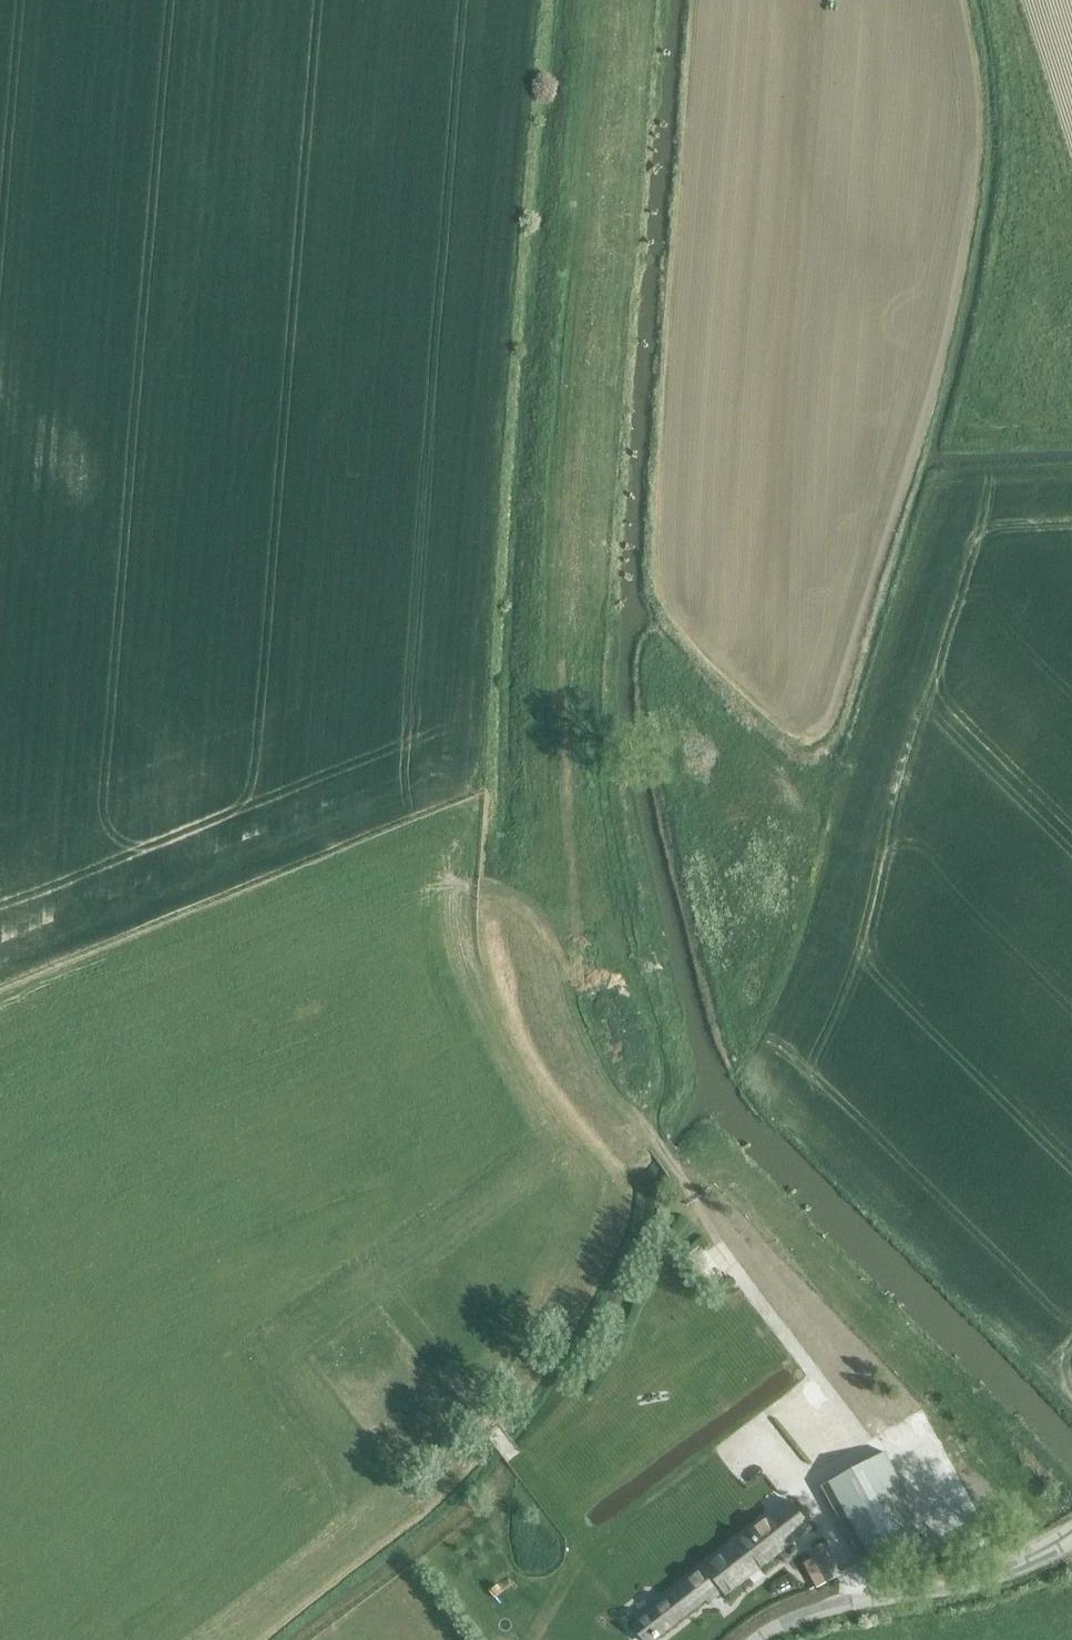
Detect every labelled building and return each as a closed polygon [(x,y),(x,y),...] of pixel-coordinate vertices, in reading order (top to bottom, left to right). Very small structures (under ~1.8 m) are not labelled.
[(484,1424),(475,1431),(487,1449),(496,1443),(484,1424)] [(866,1564),(929,1530),(888,1455),(824,1488),(866,1564)] [(813,1528),(794,1503),(634,1625),(646,1639),(654,1639),(722,1587),(727,1594),(813,1528)] [(818,1588),(842,1575),(827,1547),(816,1552),(819,1557),(805,1563),(806,1565),(817,1585),(818,1588)] [(817,1585),(806,1565),(795,1570),(805,1590),(817,1585)]
